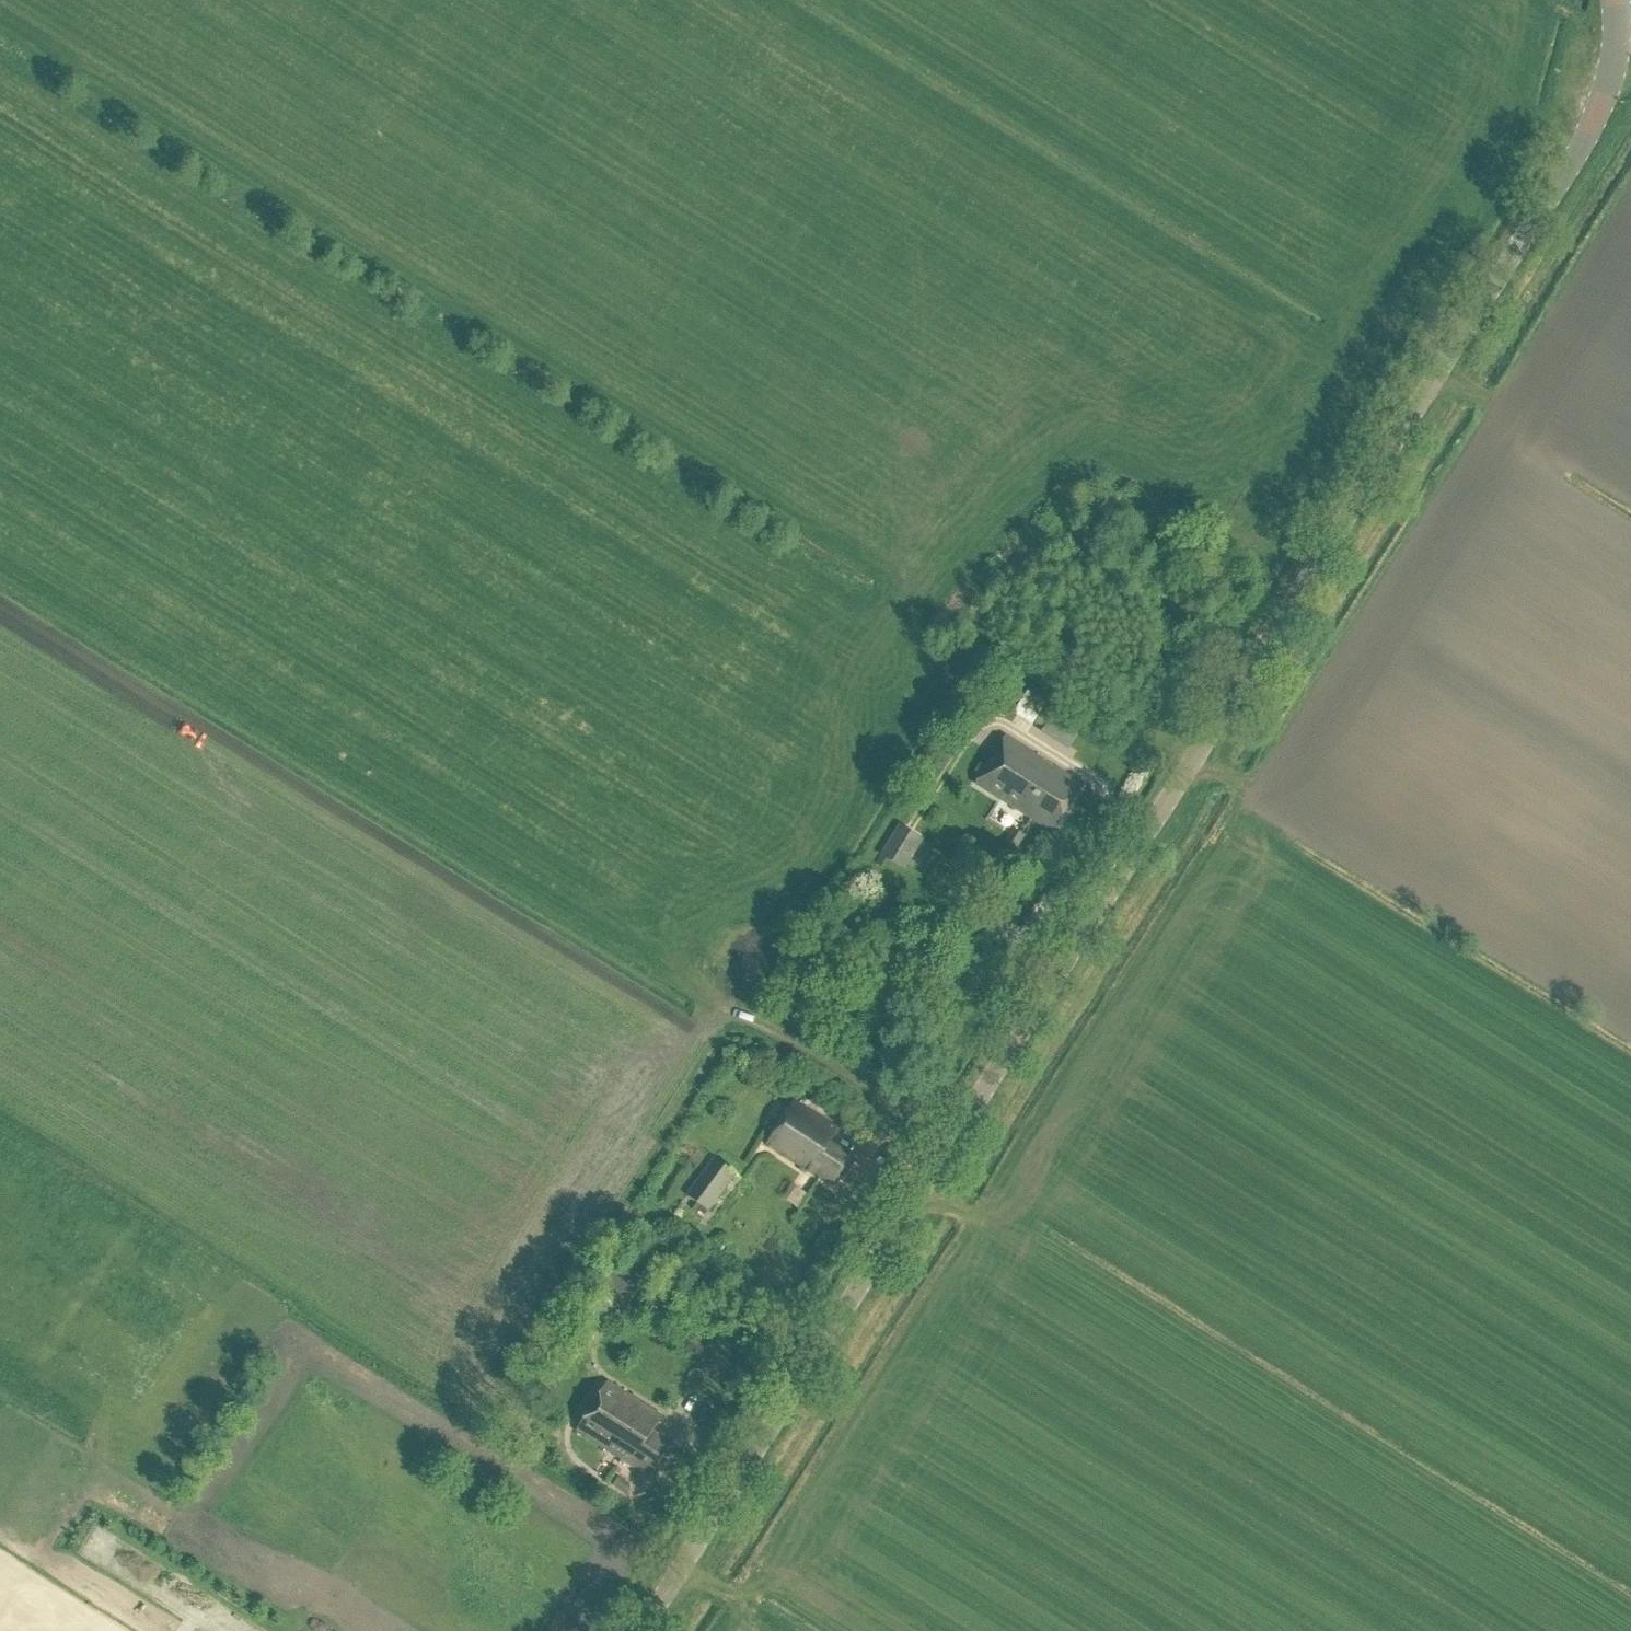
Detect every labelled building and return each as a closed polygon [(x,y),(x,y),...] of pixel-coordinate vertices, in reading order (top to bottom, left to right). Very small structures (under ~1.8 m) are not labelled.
[(1055,712),(1044,730),(1042,734),(1069,751),(1082,729),(1055,712)] [(1053,832),(1083,786),(1007,738),(978,785),(1053,832)] [(905,872),(924,841),(899,825),(879,856),(905,872)] [(1017,852),(1026,838),(1016,831),(1007,845),(1017,852)] [(835,1185),(851,1158),(831,1145),(839,1130),(794,1102),(768,1144),(835,1185)] [(710,1213),(739,1176),(716,1158),(687,1195),(710,1213)] [(722,1250),(729,1240),(721,1234),(713,1244),(722,1250)] [(651,1477),(673,1442),(655,1430),(662,1418),(608,1384),(578,1431),(651,1477)] [(623,1478),(626,1464),(611,1461),(608,1474),(623,1478)] [(627,1489),(615,1481),(611,1487),(623,1495),(627,1489)]
